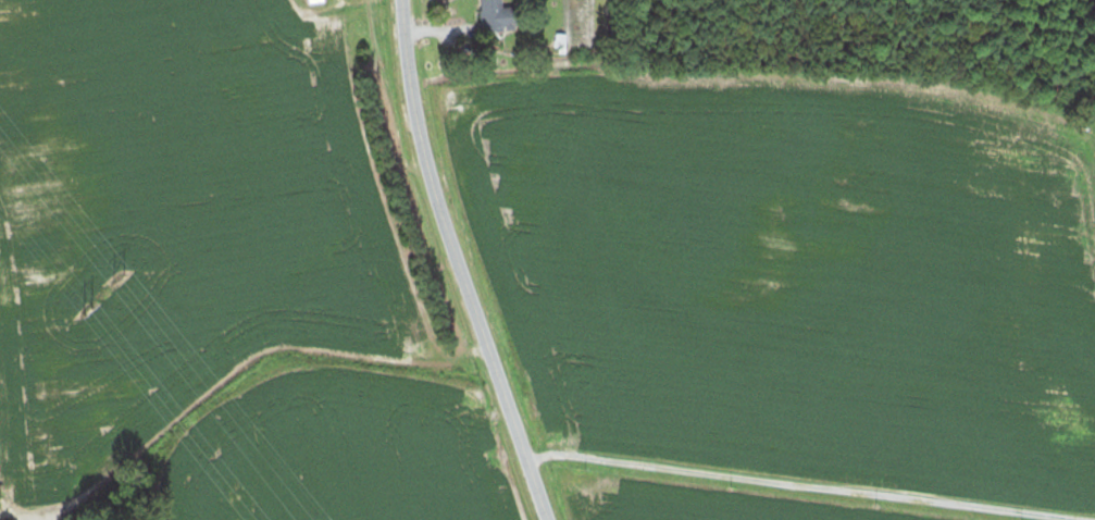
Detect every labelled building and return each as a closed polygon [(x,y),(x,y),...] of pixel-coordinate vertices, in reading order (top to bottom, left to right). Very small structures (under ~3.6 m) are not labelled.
[(482,33),(523,32),(522,6),(504,7),(504,0),(481,0),(482,33)]
